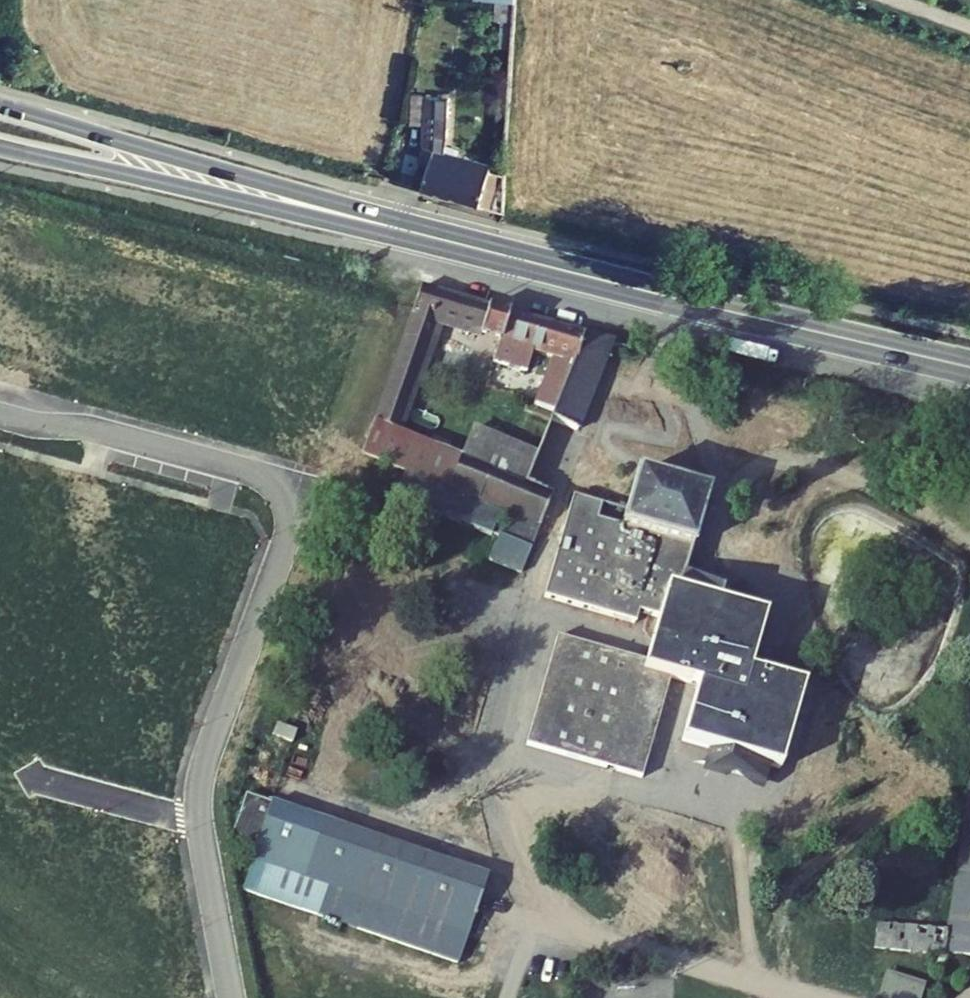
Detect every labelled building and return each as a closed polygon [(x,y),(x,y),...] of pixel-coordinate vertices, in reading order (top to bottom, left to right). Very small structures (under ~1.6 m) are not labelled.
[(422,190),(503,213),(505,187),(504,176),(489,171),(490,166),(457,156),(459,149),(444,145),(446,135),(448,92),(443,92),(442,97),(426,95),(412,95),(410,124),(425,125),(424,146),(420,161),(429,163),(422,190)] [(475,337),(486,299),(418,280),(355,449),(404,468),(501,505),(506,507),(543,521),(555,487),(520,475),(531,445),(467,420),(455,451),(397,429),(436,327),(475,337)] [(503,304),(486,299),(475,337),(492,342),(503,304)] [(576,323),(503,304),(492,342),(523,350),(562,361),(576,323)] [(609,332),(576,323),(562,361),(542,414),(576,427),(609,332)] [(523,350),(492,342),(487,363),(517,371),(523,350)] [(698,485),(630,467),(618,515),(608,512),(611,497),(578,489),(553,586),(635,607),(638,597),(658,602),(665,573),(709,584),(714,564),(680,556),(698,485)] [(425,505),(460,518),(462,512),(475,516),(473,523),(491,530),(501,505),(404,468),(394,493),(413,500),(415,494),(427,499),(425,505)] [(413,500),(425,505),(427,499),(415,494),(413,500)] [(487,560),(525,573),(543,521),(506,507),(487,560)] [(460,518),(473,523),(475,516),(462,512),(460,518)] [(646,647),(560,626),(532,736),(647,765),(673,665),(703,673),(690,724),(715,730),(711,745),(764,758),(768,744),(785,748),(807,665),(750,651),(764,598),(709,584),(665,573),(658,602),(646,647)] [(298,729),(279,722),(275,734),(294,740),(298,729)] [(949,918),(884,910),(882,928),(969,939),(969,755),(949,918)] [(491,875),(249,794),(234,838),(259,846),(244,890),(461,963),(491,875)] [(878,997),(922,997),(926,983),(885,970),(877,997),(878,997)]
